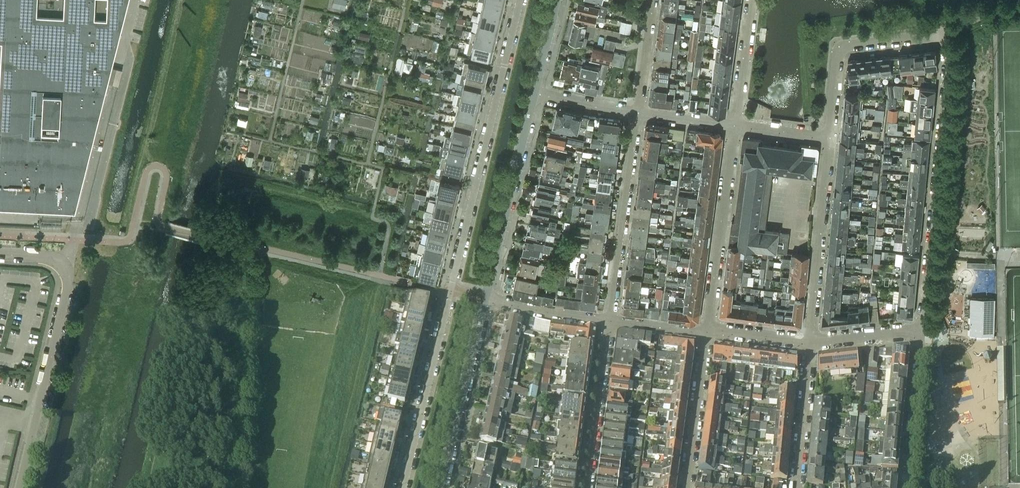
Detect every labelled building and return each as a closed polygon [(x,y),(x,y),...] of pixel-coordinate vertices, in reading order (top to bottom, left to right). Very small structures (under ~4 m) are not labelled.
[(1,38),(0,50),(0,203),(74,207),(126,0),(0,0),(0,38),(1,38)] [(347,0),(333,0),(332,5),(345,9),(347,0)] [(725,0),(722,0),(721,11),(739,13),(740,2),(725,0)] [(500,16),(502,6),(482,1),(480,11),(500,16)] [(595,6),(579,2),(577,10),(605,17),(607,6),(595,3),(595,6)] [(684,12),(685,8),(683,7),(679,7),(661,5),(660,14),(677,17),(677,11),(684,12)] [(258,10),(257,16),(266,18),(267,12),(258,10)] [(605,17),(577,10),(575,18),(595,23),(596,19),(604,21),(605,17)] [(500,16),(480,11),(477,22),(497,27),(500,16)] [(739,13),(721,11),(719,22),(737,25),(739,13)] [(676,22),(677,17),(660,14),(658,24),(681,27),(683,28),(684,23),(676,22)] [(333,27),(340,28),(342,21),(335,20),(333,27)] [(584,36),(586,28),(587,24),(574,21),(569,41),(586,45),(588,37),(584,36)] [(620,31),(622,32),(630,34),(632,24),(622,21),(620,31)] [(495,37),(497,27),(477,22),(475,32),(495,37)] [(737,25),(719,22),(718,33),(736,35),(737,25)] [(680,32),(681,27),(658,24),(657,34),(658,34),(674,37),(675,32),(680,32)] [(252,34),(260,36),(261,27),(254,25),(252,34)] [(495,37),(475,32),(471,31),(468,41),(472,42),(472,43),(492,48),(495,37)] [(629,40),(630,34),(622,32),(620,38),(629,40)] [(734,46),(736,35),(718,33),(716,44),(734,46)] [(680,37),(674,37),(658,34),(656,44),(679,47),(679,43),(680,37)] [(606,38),(603,49),(613,52),(616,41),(606,38)] [(490,58),(492,48),(472,43),(472,42),(468,41),(468,42),(466,52),(466,53),(480,56),(489,58),(490,58)] [(701,44),(701,42),(698,42),(696,53),(701,54),(703,54),(705,45),(701,44)] [(678,52),(679,47),(656,44),(655,54),(677,57),(678,52)] [(733,58),(734,46),(716,44),(715,56),(733,58)] [(613,52),(603,49),(594,47),(591,59),(611,64),(613,52)] [(937,66),(936,50),(923,51),(925,68),(937,66)] [(355,51),(352,63),(361,65),(364,53),(355,51)] [(925,68),(923,51),(911,53),(913,69),(914,69),(925,68)] [(620,66),(622,54),(613,52),(611,64),(620,66)] [(913,69),(911,53),(899,54),(899,56),(890,57),(892,71),(913,69)] [(676,67),(678,57),(677,57),(655,54),(654,54),(653,64),(676,67)] [(480,56),(478,65),(487,67),(488,67),(490,58),(489,58),(480,56)] [(731,70),(733,58),(715,56),(713,67),(731,70)] [(880,57),(879,57),(881,75),(892,74),(892,71),(890,57),(890,56),(886,57),(885,56),(881,56),(880,57)] [(881,75),(879,57),(875,58),(874,57),(870,57),(869,58),(868,59),(870,76),(881,75)] [(870,76),(868,59),(864,59),(863,58),(859,58),(859,60),(858,60),(860,77),(870,76)] [(856,78),(860,77),(858,60),(855,60),(854,59),(850,59),(849,61),(847,61),(848,68),(846,68),(845,81),(857,80),(856,78)] [(578,82),(582,64),(565,60),(560,77),(578,82)] [(405,61),(404,69),(412,70),(412,62),(405,61)] [(485,78),(488,67),(487,67),(478,65),(464,61),(463,62),(464,62),(461,72),(461,73),(465,73),(485,78)] [(600,68),(582,64),(578,82),(595,86),(600,68)] [(678,72),(678,67),(676,67),(653,64),(652,74),(669,76),(670,71),(678,72)] [(730,81),(731,70),(713,67),(712,78),(730,81)] [(430,74),(417,71),(416,78),(429,81),(430,74)] [(483,89),(485,78),(465,73),(461,73),(458,83),(463,84),(483,89)] [(668,82),(669,76),(652,74),(651,84),(668,86),(678,88),(678,84),(668,82)] [(730,81),(712,78),(710,89),(728,92),(730,81)] [(480,99),(483,89),(463,84),(460,94),(480,99)] [(674,97),(675,88),(668,87),(668,86),(651,84),(650,94),(674,97)] [(935,88),(919,86),(917,99),(934,100),(935,88)] [(727,103),(728,92),(710,89),(709,101),(727,103)] [(239,91),(237,100),(245,101),(247,93),(239,91)] [(478,110),(480,99),(460,94),(458,94),(456,104),(458,105),(478,110)] [(677,108),(678,97),(674,97),(650,94),(649,102),(651,105),(677,108)] [(862,107),(864,96),(845,94),(845,96),(844,97),(843,100),(844,101),(844,105),(862,107)] [(343,96),(342,103),(350,105),(352,98),(343,96)] [(895,108),(896,100),(889,99),(888,108),(889,108),(895,108)] [(934,100),(917,99),(916,111),(933,113),(934,100)] [(726,112),(727,103),(709,101),(707,112),(723,114),(726,112)] [(475,120),(478,110),(458,105),(455,115),(475,120)] [(861,118),(862,107),(844,105),(844,106),(843,107),(842,111),(843,112),(843,116),(861,118)] [(579,123),(581,114),(557,108),(557,111),(555,112),(554,117),(579,123)] [(889,108),(888,120),(892,120),(896,121),(897,109),(895,108),(889,108)] [(931,125),(933,113),(916,111),(915,123),(931,125)] [(587,126),(589,116),(581,114),(579,123),(579,124),(587,126)] [(319,118),(310,115),(309,122),(317,124),(319,118)] [(475,120),(455,115),(452,126),(473,131),(475,120)] [(595,121),(596,116),(589,116),(587,126),(591,127),(592,120),(595,121)] [(621,131),(622,122),(621,120),(596,116),(595,121),(592,120),(591,127),(593,127),(605,129),(621,131)] [(861,118),(843,116),(843,117),(841,118),(841,122),(842,123),(842,127),(860,129),(861,118)] [(237,125),(244,127),(246,119),(240,117),(237,125)] [(578,127),(579,124),(579,123),(554,117),(553,122),(554,123),(553,127),(560,129),(560,128),(569,130),(568,131),(577,133),(578,127)] [(931,125),(915,123),(914,136),(930,138),(931,125)] [(682,139),(684,129),(668,127),(668,126),(649,124),(645,126),(644,134),(660,136),(673,138),(677,138),(682,139)] [(470,141),(473,131),(452,126),(450,136),(470,141)] [(860,129),(842,127),(842,128),(840,129),(840,132),(841,133),(841,137),(859,139),(860,129)] [(619,141),(621,131),(605,129),(604,133),(598,132),(598,138),(619,141)] [(686,140),(696,141),(722,144),(723,137),(720,136),(720,133),(687,129),(686,140)] [(315,131),(309,130),(307,138),(313,140),(315,131)] [(585,140),(578,138),(576,138),(550,132),(548,143),(562,147),(564,141),(584,145),(585,140)] [(660,141),(660,136),(644,134),(643,144),(668,147),(669,142),(660,141)] [(470,141),(450,136),(447,147),(468,152),(470,141)] [(619,141),(598,138),(591,137),(590,147),(602,148),(618,151),(619,141)] [(764,230),(773,170),(811,175),(813,159),(818,160),(819,149),(819,148),(818,148),(818,147),(817,147),(801,144),(800,149),(781,147),(760,144),(760,139),(746,137),(745,137),(744,137),(743,137),(743,138),(742,139),(742,140),(740,153),(745,153),(744,162),(741,162),(734,221),(731,221),(728,245),(746,247),(764,250),(768,250),(769,250),(774,251),(786,253),(788,234),(764,230)] [(930,145),(930,140),(912,138),(912,143),(906,143),(904,143),(904,146),(928,149),(928,146),(930,145)] [(856,146),(857,142),(839,140),(839,148),(864,151),(864,147),(856,146)] [(720,154),(722,144),(696,141),(696,145),(705,146),(704,152),(720,154)] [(680,154),(681,149),(677,148),(668,147),(643,144),(642,153),(641,153),(658,156),(659,151),(680,154)] [(566,155),(568,150),(547,145),(545,155),(570,161),(571,156),(566,155)] [(929,153),(928,152),(928,149),(904,146),(903,156),(928,158),(929,153)] [(447,147),(445,157),(465,162),(468,152),(447,147)] [(617,160),(619,151),(618,151),(602,148),(601,154),(593,153),(592,154),(592,157),(595,157),(596,157),(617,160)] [(867,155),(867,151),(864,151),(839,148),(838,158),(855,159),(856,154),(867,155)] [(719,164),(720,154),(704,152),(703,158),(683,155),(683,159),(687,160),(694,160),(719,164)] [(657,160),(658,156),(641,153),(640,164),(665,167),(665,162),(657,161),(657,160)] [(573,166),(574,162),(570,161),(545,155),(543,165),(563,170),(564,163),(573,166)] [(462,173),(465,162),(445,157),(441,156),(441,157),(439,166),(438,166),(438,167),(441,168),(439,174),(455,177),(457,171),(462,173)] [(928,163),(928,158),(903,156),(902,165),(926,167),(926,164),(928,163)] [(616,170),(617,160),(596,157),(595,162),(600,163),(600,168),(615,170),(616,170)] [(855,164),(855,159),(838,158),(837,167),(862,169),(863,165),(855,164)] [(264,159),(262,168),(269,170),(271,161),(264,159)] [(718,174),(719,164),(694,160),(693,165),(700,166),(702,167),(702,172),(718,174)] [(664,171),(665,167),(640,164),(639,173),(655,175),(656,170),(664,171)] [(562,174),(563,170),(543,165),(541,174),(566,180),(567,175),(562,174)] [(586,176),(587,166),(580,165),(579,173),(579,175),(584,176),(586,176)] [(927,171),(926,169),(926,167),(902,165),(901,169),(909,169),(909,174),(927,176),(927,171)] [(862,173),(862,169),(837,167),(836,176),(853,177),(854,173),(862,173)] [(301,168),(299,176),(307,178),(309,170),(301,168)] [(614,180),(615,170),(600,168),(599,173),(590,172),(589,177),(590,177),(614,180)] [(716,183),(718,174),(702,172),(701,177),(684,175),(684,179),(716,183)] [(655,181),(655,175),(639,173),(637,183),(654,185),(661,186),(661,182),(655,181)] [(457,196),(460,185),(459,184),(459,185),(454,183),(455,177),(439,174),(438,180),(436,179),(435,180),(436,180),(433,190),(437,191),(457,196)] [(565,184),(566,180),(541,174),(538,184),(558,189),(560,183),(565,184)] [(926,181),(927,176),(909,174),(908,179),(901,178),(900,182),(924,185),(925,182),(926,181)] [(853,182),(853,177),(836,176),(835,185),(860,187),(861,183),(853,182)] [(613,190),(614,180),(590,177),(589,181),(597,182),(597,187),(613,190)] [(716,183),(684,179),(681,179),(680,183),(699,186),(699,191),(715,193),(716,183)] [(925,189),(924,187),(924,185),(900,182),(900,186),(907,187),(907,193),(925,194),(925,189)] [(664,192),(665,187),(654,186),(654,185),(637,183),(636,193),(653,195),(653,193),(653,191),(664,192)] [(398,187),(387,184),(384,197),(396,200),(398,187)] [(860,192),(860,187),(835,185),(834,194),(852,195),(852,191),(860,192)] [(560,194),(553,192),(554,189),(538,186),(535,198),(551,201),(558,203),(560,194)] [(611,200),(613,190),(597,187),(596,190),(596,193),(585,191),(585,196),(595,198),(611,200)] [(869,188),(868,197),(877,198),(878,189),(869,188)] [(575,195),(576,192),(570,191),(567,191),(560,189),(560,190),(556,189),(556,190),(554,189),(553,192),(560,194),(574,197),(575,197),(575,195)] [(437,191),(435,201),(454,206),(457,196),(437,191)] [(714,203),(715,193),(699,191),(698,196),(678,194),(678,198),(714,203)] [(652,200),(653,196),(653,195),(636,193),(635,203),(652,205),(660,206),(660,202),(652,201),(652,200)] [(924,199),(925,194),(907,193),(906,197),(898,197),(898,200),(923,203),(923,200),(924,199)] [(851,200),(852,195),(834,194),(833,203),(859,205),(859,201),(851,200)] [(555,207),(553,207),(550,206),(551,201),(535,198),(531,213),(547,216),(549,211),(554,212),(555,207)] [(612,200),(611,200),(595,198),(595,203),(583,202),(583,206),(594,207),(611,210),(612,200)] [(712,213),(714,203),(678,198),(677,205),(688,206),(688,204),(697,205),(696,211),(712,213)] [(924,207),(922,205),(923,203),(898,200),(898,204),(906,204),(905,210),(923,212),(924,207)] [(454,206),(435,201),(432,212),(452,217),(454,206)] [(651,211),(652,205),(635,203),(634,203),(633,213),(650,215),(658,216),(659,212),(651,211)] [(858,209),(859,205),(833,203),(832,212),(850,213),(850,209),(858,209)] [(982,204),(977,208),(981,213),(986,209),(982,204)] [(570,220),(571,211),(572,207),(566,206),(564,219),(570,220)] [(609,219),(610,210),(611,210),(594,207),(593,213),(586,212),(586,216),(609,219)] [(922,217),(923,212),(905,210),(905,215),(897,215),(897,218),(921,221),(921,218),(922,217)] [(711,223),(712,213),(696,211),(696,218),(686,216),(681,216),(681,219),(685,220),(686,220),(711,223)] [(452,217),(432,212),(429,222),(449,227),(452,217)] [(849,218),(850,213),(832,212),(832,220),(857,223),(860,223),(861,219),(849,218)] [(650,221),(650,215),(633,213),(632,223),(656,226),(657,222),(650,221)] [(556,227),(558,222),(531,215),(529,225),(560,232),(561,228),(556,227)] [(608,230),(609,220),(609,219),(586,216),(585,221),(592,222),(591,228),(607,230),(608,230)] [(922,225),(920,223),(921,221),(897,218),(894,218),(894,222),(904,223),(903,228),(921,230),(922,225)] [(710,233),(711,223),(686,220),(685,220),(675,219),(674,223),(685,225),(685,224),(694,225),(693,231),(710,233)] [(856,229),(857,223),(832,220),(831,229),(848,231),(849,226),(851,227),(851,228),(856,229)] [(449,227),(429,222),(427,233),(447,238),(449,227)] [(659,231),(659,226),(656,226),(632,223),(631,233),(647,235),(648,230),(659,231)] [(560,232),(529,225),(527,234),(545,238),(546,233),(559,236),(560,232)] [(606,240),(607,230),(591,228),(585,227),(580,226),(580,230),(591,232),(590,238),(606,240)] [(921,235),(921,230),(903,228),(903,233),(895,232),(895,236),(919,239),(919,236),(921,235)] [(848,236),(848,231),(831,229),(830,238),(855,241),(856,236),(848,236)] [(708,243),(710,233),(693,231),(693,237),(684,236),(683,240),(708,243)] [(447,238),(427,233),(424,243),(444,248),(447,238)] [(657,241),(658,236),(647,235),(631,233),(630,242),(646,244),(647,240),(657,241)] [(873,241),(874,233),(868,233),(866,233),(866,239),(868,239),(867,240),(873,241)] [(544,243),(545,238),(527,234),(525,243),(550,249),(555,250),(556,246),(544,243)] [(920,242),(919,241),(919,239),(895,236),(894,240),(902,241),(901,246),(919,248),(920,242)] [(605,250),(606,240),(590,238),(589,243),(580,242),(579,246),(588,247),(605,250)] [(855,241),(830,238),(829,248),(846,249),(847,244),(855,245),(855,241)] [(707,252),(708,243),(683,240),(683,244),(691,245),(691,250),(707,252)] [(652,255),(655,245),(646,244),(630,242),(629,252),(652,255)] [(444,248),(424,243),(422,254),(442,259),(444,248)] [(550,252),(550,249),(525,243),(522,252),(541,256),(542,251),(550,252)] [(745,253),(746,247),(728,245),(727,255),(752,258),(753,254),(745,253)] [(603,259),(605,250),(588,247),(588,248),(577,246),(577,249),(577,251),(588,252),(587,257),(603,259)] [(861,257),(846,256),(846,251),(829,249),(828,258),(852,261),(859,261),(860,261),(861,257)] [(706,262),(707,252),(691,250),(690,257),(681,256),(681,259),(706,262)] [(655,261),(655,257),(655,256),(652,255),(629,252),(627,262),(644,264),(644,260),(655,261)] [(783,257),(782,261),(808,264),(808,255),(792,253),(791,258),(783,257)] [(918,267),(919,254),(902,253),(901,265),(918,267)] [(442,259),(422,254),(419,264),(419,265),(439,270),(442,259)] [(569,265),(570,255),(568,254),(564,254),(562,261),(562,264),(569,265)] [(536,264),(537,259),(522,255),(520,264),(545,269),(547,264),(541,263),(538,264),(536,264)] [(744,265),(744,260),(752,261),(752,258),(727,255),(725,263),(744,265)] [(602,269),(604,259),(603,259),(587,257),(587,263),(579,262),(579,266),(602,269)] [(676,269),(677,263),(677,258),(669,257),(668,264),(669,264),(668,268),(676,269)] [(704,272),(706,262),(681,259),(677,258),(677,263),(689,265),(689,270),(704,272)] [(852,265),(852,263),(852,261),(828,258),(827,268),(844,270),(845,265),(852,265)] [(782,261),(782,265),(790,266),(790,271),(807,273),(808,264),(782,261)] [(870,270),(870,266),(871,262),(867,262),(860,261),(859,261),(859,266),(863,267),(862,270),(870,270)] [(643,270),(644,264),(627,262),(626,272),(653,275),(653,272),(643,270)] [(439,270),(419,265),(419,264),(415,263),(415,264),(413,274),(436,280),(437,280),(439,270)] [(743,270),(744,265),(725,263),(724,272),(748,275),(751,275),(751,271),(743,270)] [(544,275),(545,269),(520,264),(517,273),(533,276),(535,270),(536,271),(539,274),(544,275)] [(916,279),(918,267),(901,265),(900,277),(916,279)] [(601,279),(602,269),(579,266),(577,276),(585,277),(600,279),(601,279)] [(858,281),(858,275),(851,274),(851,275),(844,275),(844,270),(827,268),(826,278),(855,280),(858,281)] [(703,282),(704,272),(689,270),(688,276),(667,273),(667,277),(703,282)] [(781,275),(780,279),(806,282),(807,273),(790,271),(789,276),(781,275)] [(652,281),(653,275),(626,272),(624,282),(625,282),(641,284),(642,279),(652,281)] [(724,272),(723,282),(732,283),(737,284),(742,285),(742,284),(743,284),(752,285),(754,276),(751,275),(748,275),(724,272)] [(537,290),(539,279),(517,274),(513,291),(515,295),(541,301),(543,292),(537,290)] [(599,289),(600,279),(585,277),(584,282),(578,282),(578,286),(599,289)] [(702,292),(703,282),(667,277),(666,285),(677,286),(677,284),(686,285),(686,290),(702,292)] [(915,291),(916,279),(900,277),(899,289),(915,291)] [(843,284),(843,283),(855,284),(855,280),(826,278),(825,286),(843,288),(843,284)] [(558,289),(559,284),(553,283),(551,282),(539,279),(537,290),(543,292),(550,293),(554,294),(557,295),(557,293),(558,289)] [(780,279),(780,283),(783,283),(782,289),(805,291),(806,282),(780,279)] [(640,290),(641,284),(625,282),(624,291),(640,293),(648,294),(648,291),(640,290)] [(723,282),(722,289),(733,291),(736,292),(737,284),(732,283),(723,282)] [(598,299),(599,289),(578,286),(577,286),(576,292),(576,296),(580,297),(598,299)] [(842,292),(843,288),(825,286),(824,295),(858,298),(858,292),(853,292),(853,293),(842,292)] [(750,293),(747,319),(756,321),(758,304),(753,303),(755,288),(751,288),(751,292),(750,293)] [(722,289),(719,313),(721,316),(729,317),(733,291),(722,289)] [(758,304),(756,321),(764,322),(769,290),(764,289),(762,305),(758,304)] [(915,291),(899,289),(897,302),(914,303),(915,291)] [(700,301),(702,292),(686,290),(685,296),(676,295),(675,298),(700,301)] [(769,290),(764,322),(773,323),(775,306),(771,306),(773,290),(769,290)] [(650,295),(648,294),(640,293),(624,291),(622,301),(649,305),(650,295)] [(733,291),(729,317),(738,318),(740,302),(735,301),(736,292),(733,291)] [(775,306),(773,323),(783,324),(786,295),(786,293),(787,292),(783,291),(782,298),(781,307),(780,307),(775,306)] [(548,302),(550,293),(543,292),(541,301),(548,302)] [(793,309),(791,326),(799,327),(802,324),(804,301),(805,293),(804,293),(796,292),(796,293),(795,299),(794,303),(793,309)] [(562,305),(563,294),(557,293),(557,295),(555,304),(562,305)] [(740,302),(738,318),(747,319),(750,293),(746,293),(745,303),(740,302)] [(786,295),(783,324),(791,326),(793,309),(794,303),(789,303),(790,299),(790,293),(786,293),(786,295)] [(430,299),(408,294),(406,305),(430,310),(432,302),(429,302),(430,299)] [(579,307),(580,297),(576,296),(563,294),(562,305),(579,307)] [(857,302),(858,298),(824,295),(823,304),(841,306),(842,301),(842,300),(857,302)] [(878,320),(877,307),(876,295),(868,296),(867,296),(868,308),(869,321),(878,320)] [(869,321),(868,308),(867,296),(863,296),(864,304),(858,304),(858,305),(858,309),(860,322),(869,321)] [(596,309),(598,299),(580,297),(579,307),(596,309)] [(699,312),(700,301),(675,298),(675,303),(683,304),(683,309),(699,312)] [(988,298),(971,298),(970,311),(973,311),(973,318),(970,318),(969,330),(970,330),(970,334),(995,334),(995,298),(988,298)] [(660,306),(655,306),(649,305),(622,301),(621,310),(623,313),(659,317),(660,306)] [(913,316),(914,303),(897,302),(896,315),(913,316)] [(841,313),(841,310),(841,306),(823,304),(823,314),(837,315),(838,313),(841,313)] [(430,310),(406,305),(403,315),(424,320),(425,318),(428,319),(430,310)] [(860,322),(858,309),(858,305),(848,307),(848,310),(847,312),(847,316),(848,323),(860,322)] [(698,320),(699,312),(683,309),(670,308),(668,319),(695,323),(696,320),(698,320)] [(847,316),(837,315),(823,314),(822,324),(824,326),(848,323),(847,316)] [(424,320),(403,315),(401,326),(425,331),(427,323),(424,323),(424,320)] [(522,328),(523,320),(507,316),(505,327),(525,332),(526,329),(522,328)] [(548,335),(550,326),(551,323),(536,320),(533,332),(548,335)] [(559,342),(562,325),(552,324),(550,336),(556,337),(555,341),(559,342)] [(568,338),(570,326),(562,325),(559,342),(564,342),(564,338),(568,338)] [(425,331),(401,326),(398,336),(419,341),(420,339),(423,340),(425,331)] [(576,339),(578,327),(570,326),(568,338),(576,339)] [(535,334),(525,332),(505,327),(503,337),(519,340),(520,334),(535,337),(535,334)] [(596,329),(578,327),(576,339),(578,339),(577,344),(594,346),(596,329)] [(654,349),(656,337),(621,333),(618,335),(617,344),(638,347),(654,349)] [(419,341),(398,336),(396,347),(420,352),(422,344),(419,344),(419,341)] [(523,345),(518,344),(519,340),(503,337),(501,347),(521,351),(524,352),(526,346),(523,345)] [(694,352),(695,345),(693,342),(666,339),(660,338),(659,343),(659,347),(679,350),(694,352)] [(593,355),(594,346),(577,344),(571,343),(570,347),(550,344),(549,348),(567,351),(593,355)] [(638,352),(638,347),(617,344),(615,355),(637,358),(637,356),(654,358),(655,354),(638,352)] [(721,373),(724,346),(715,345),(713,363),(719,364),(718,372),(721,373)] [(731,365),(734,348),(724,346),(721,373),(722,373),(721,379),(725,379),(727,366),(727,365),(731,365)] [(420,352),(396,347),(393,357),(414,362),(415,360),(418,361),(420,352)] [(516,354),(516,352),(521,353),(521,351),(501,347),(499,357),(515,360),(516,354)] [(909,361),(910,348),(908,347),(893,348),(893,349),(893,353),(893,359),(909,361)] [(592,363),(593,355),(567,351),(549,348),(548,353),(569,356),(568,360),(592,363)] [(740,375),(743,349),(734,348),(731,365),(737,366),(736,375),(735,380),(739,381),(740,375)] [(750,368),(753,350),(743,349),(740,375),(739,381),(744,381),(745,369),(746,367),(750,368)] [(893,359),(893,353),(893,349),(879,350),(878,358),(893,359)] [(693,361),(694,352),(679,350),(678,356),(658,353),(658,357),(693,361)] [(758,378),(761,351),(753,350),(750,368),(755,368),(754,377),(753,383),(757,383),(758,378)] [(878,358),(879,350),(870,351),(869,364),(881,365),(882,360),(878,360),(878,358)] [(768,370),(771,352),(761,351),(758,378),(757,383),(762,384),(762,378),(763,370),(768,370)] [(776,385),(780,354),(771,352),(768,370),(773,371),(771,385),(776,385)] [(859,369),(857,352),(821,356),(819,358),(817,374),(859,369)] [(786,373),(788,355),(780,354),(776,385),(780,386),(781,372),(786,373)] [(643,365),(644,359),(637,358),(615,355),(613,367),(631,369),(634,369),(634,366),(635,364),(643,365)] [(796,382),(799,356),(788,355),(786,373),(792,373),(791,382),(792,382),(791,387),(796,387),(796,382)] [(414,362),(393,357),(391,368),(415,373),(417,365),(414,365),(414,362)] [(521,362),(515,360),(499,357),(496,366),(519,371),(521,362)] [(692,371),(693,361),(658,357),(657,361),(677,363),(676,369),(692,371)] [(908,373),(909,361),(893,359),(892,371),(908,373)] [(591,372),(592,364),(592,363),(568,360),(567,369),(591,372)] [(517,381),(519,371),(496,366),(494,376),(494,380),(509,384),(510,379),(517,381)] [(591,372),(567,369),(545,366),(544,372),(554,373),(566,374),(566,379),(589,382),(591,372)] [(630,380),(631,369),(613,367),(612,378),(630,380)] [(415,373),(391,368),(388,378),(409,383),(410,381),(413,382),(415,373)] [(868,368),(867,380),(876,381),(877,370),(877,369),(876,369),(868,368)] [(690,380),(692,371),(676,369),(675,374),(656,372),(655,375),(690,380)] [(908,373),(892,371),(890,384),(906,385),(908,373)] [(689,390),(690,380),(655,375),(654,380),(674,382),(673,387),(689,390)] [(866,376),(863,376),(857,375),(856,393),(864,394),(866,376)] [(409,383),(388,378),(386,389),(410,394),(412,386),(409,386),(409,383)] [(628,392),(630,380),(612,378),(610,390),(628,392)] [(588,390),(589,382),(566,379),(565,383),(550,381),(550,385),(588,390)] [(521,389),(517,388),(518,386),(509,384),(494,380),(491,390),(507,394),(511,395),(512,394),(528,398),(529,392),(521,390),(521,389)] [(726,387),(726,386),(727,382),(711,380),(709,389),(733,392),(742,393),(742,390),(726,387)] [(905,397),(906,385),(890,384),(889,396),(905,397)] [(587,400),(588,390),(550,385),(549,389),(551,389),(551,390),(564,392),(563,396),(587,400)] [(650,395),(651,386),(644,385),(643,394),(650,395)] [(688,399),(689,390),(673,387),(672,393),(657,391),(653,391),(653,394),(688,399)] [(795,400),(796,390),(779,388),(779,394),(770,393),(770,397),(795,400)] [(408,403),(410,394),(386,389),(381,406),(403,411),(405,402),(408,403)] [(750,399),(751,394),(742,393),(733,392),(709,389),(708,398),(724,400),(725,395),(732,396),(750,399)] [(505,404),(507,394),(491,390),(489,400),(505,404)] [(624,402),(625,394),(610,392),(609,405),(628,407),(629,402),(624,402)] [(687,409),(688,399),(653,394),(652,400),(664,401),(665,400),(671,401),(670,406),(687,409)] [(866,394),(865,405),(872,406),(873,395),(866,394)] [(905,397),(889,396),(888,408),(904,410),(905,397)] [(585,411),(587,402),(563,399),(560,398),(550,397),(550,402),(562,404),(562,408),(585,411)] [(794,408),(795,400),(770,397),(769,400),(778,401),(778,407),(794,408)] [(723,404),(724,400),(708,398),(707,407),(730,410),(731,405),(723,404)] [(504,411),(505,404),(489,400),(487,411),(503,414),(504,411)] [(830,416),(831,404),(831,403),(814,401),(813,414),(830,416)] [(685,418),(687,409),(670,406),(670,411),(651,409),(650,413),(685,418)] [(729,414),(730,410),(707,407),(706,416),(722,418),(722,413),(729,414)] [(793,417),(794,408),(778,407),(777,411),(768,410),(768,411),(752,409),(751,412),(768,414),(768,415),(793,417)] [(584,421),(585,411),(562,408),(561,417),(560,418),(584,421)] [(631,415),(632,411),(608,408),(607,416),(631,419),(646,421),(646,417),(631,415)] [(904,410),(888,408),(887,420),(903,422),(904,410)] [(501,424),(501,423),(503,415),(503,414),(487,411),(485,420),(501,424)] [(380,412),(377,423),(401,429),(403,421),(401,420),(401,417),(380,412)] [(684,427),(685,418),(650,413),(649,417),(648,422),(652,423),(653,418),(669,420),(668,425),(684,427)] [(759,423),(759,414),(751,413),(750,422),(759,423)] [(830,416),(813,414),(812,426),(829,428),(830,416)] [(792,426),(793,417),(768,415),(768,418),(770,419),(770,424),(775,425),(792,426)] [(583,430),(584,421),(560,418),(561,417),(555,416),(554,420),(560,421),(559,427),(583,430)] [(645,426),(630,424),(631,419),(607,416),(606,425),(629,429),(639,430),(638,434),(644,435),(645,426)] [(721,422),(722,418),(706,416),(705,425),(728,428),(728,423),(721,422)] [(504,434),(506,425),(506,424),(501,423),(501,424),(485,420),(482,430),(504,434)] [(902,434),(903,422),(887,420),(886,432),(902,434)] [(401,429),(377,423),(375,434),(396,439),(397,436),(399,437),(401,429)] [(538,432),(540,424),(533,423),(532,431),(538,432)] [(628,437),(629,429),(606,425),(604,434),(628,437)] [(683,436),(684,427),(668,425),(668,430),(661,430),(661,429),(648,428),(648,432),(659,433),(683,436)] [(727,432),(728,428),(705,425),(703,433),(719,436),(720,432),(727,432)] [(791,435),(792,426),(775,425),(775,430),(767,429),(766,433),(791,435)] [(828,439),(829,428),(812,426),(811,437),(828,439)] [(582,439),(583,430),(559,427),(558,434),(558,436),(582,439)] [(866,430),(863,430),(858,429),(857,441),(865,442),(866,430)] [(502,443),(504,434),(482,430),(480,439),(497,443),(497,442),(502,443)] [(682,446),(683,436),(659,433),(648,432),(646,431),(646,436),(667,438),(666,444),(682,446)] [(757,441),(758,433),(749,432),(749,440),(757,441)] [(901,446),(902,434),(886,432),(885,439),(880,439),(880,444),(901,446)] [(726,440),(719,439),(719,436),(703,433),(702,442),(725,445),(726,440)] [(790,444),(791,435),(766,433),(766,436),(774,437),(774,442),(790,444)] [(396,439),(375,434),(372,444),(396,450),(398,442),(396,441),(396,439)] [(628,437),(604,434),(603,443),(627,446),(628,437)] [(581,447),(582,439),(558,436),(558,439),(557,444),(581,447)] [(826,451),(828,439),(811,437),(810,449),(826,451)] [(526,447),(527,440),(518,438),(516,445),(526,447)] [(636,443),(635,447),(642,448),(643,439),(637,438),(637,443),(636,443)] [(725,450),(725,445),(702,442),(701,451),(717,453),(718,449),(725,450)] [(789,453),(790,444),(774,442),(774,447),(765,446),(765,450),(789,453)] [(626,456),(627,446),(603,443),(602,452),(626,456)] [(396,450),(372,444),(370,455),(391,460),(392,457),(394,458),(396,450)] [(556,452),(556,448),(529,444),(528,448),(556,452)] [(579,456),(581,447),(557,444),(556,448),(556,452),(556,453),(579,456)] [(681,455),(682,446),(666,444),(666,449),(653,448),(653,451),(681,455)] [(899,458),(901,446),(880,444),(879,455),(883,455),(883,456),(899,458)] [(485,467),(489,447),(479,445),(478,449),(475,465),(485,467)] [(495,469),(499,450),(489,447),(485,467),(495,469)] [(825,463),(826,451),(810,449),(809,461),(825,463)] [(789,453),(765,450),(760,450),(759,453),(773,455),(772,460),(789,462),(789,453)] [(679,464),(681,455),(653,451),(652,456),(664,457),(663,462),(679,464)] [(717,457),(717,453),(701,451),(700,460),(723,463),(724,458),(717,457)] [(625,464),(626,456),(602,452),(601,461),(625,464)] [(578,465),(579,456),(556,453),(555,462),(578,465)] [(391,460),(370,455),(367,465),(391,471),(393,463),(391,462),(391,460)] [(898,470),(899,458),(883,456),(883,464),(882,464),(882,468),(898,470)] [(530,472),(532,465),(539,466),(539,461),(522,458),(522,460),(521,466),(514,465),(512,464),(510,472),(520,474),(521,470),(530,472)] [(722,468),(723,463),(700,460),(699,469),(715,471),(715,467),(722,468)] [(788,471),(789,462),(772,460),(772,465),(763,464),(763,469),(788,471)] [(623,473),(625,464),(601,461),(600,470),(623,473)] [(825,463),(809,461),(807,473),(824,474),(825,463)] [(678,473),(679,464),(663,462),(662,467),(652,466),(652,470),(678,473)] [(577,475),(578,466),(554,463),(554,468),(550,468),(550,472),(553,472),(577,475)] [(743,465),(724,463),(724,467),(735,468),(735,474),(742,475),(743,465)] [(391,471),(367,465),(365,476),(386,481),(387,478),(389,479),(391,471)] [(475,465),(472,479),(481,482),(485,467),(475,465)] [(491,484),(495,469),(485,467),(481,482),(491,484)] [(752,471),(752,467),(745,467),(744,475),(751,476),(752,471)] [(787,480),(788,471),(763,469),(762,472),(771,473),(770,478),(787,480)] [(677,483),(678,473),(652,470),(647,470),(646,474),(661,476),(661,481),(677,483)] [(897,485),(896,485),(897,472),(883,471),(882,473),(882,474),(880,474),(880,472),(877,472),(877,480),(877,481),(878,487),(896,487),(897,485)] [(576,484),(577,475),(553,472),(552,481),(576,484)] [(633,480),(633,476),(600,472),(598,481),(622,484),(623,479),(633,480)] [(823,486),(824,474),(807,473),(806,484),(823,486)] [(729,479),(733,480),(734,476),(725,475),(724,482),(723,487),(728,487),(729,479)] [(365,476),(362,486),(370,487),(387,487),(388,484),(386,483),(386,481),(365,476)] [(481,482),(472,479),(470,487),(480,487),(481,482)] [(703,479),(701,479),(700,487),(696,486),(696,487),(705,487),(706,480),(703,479)]
